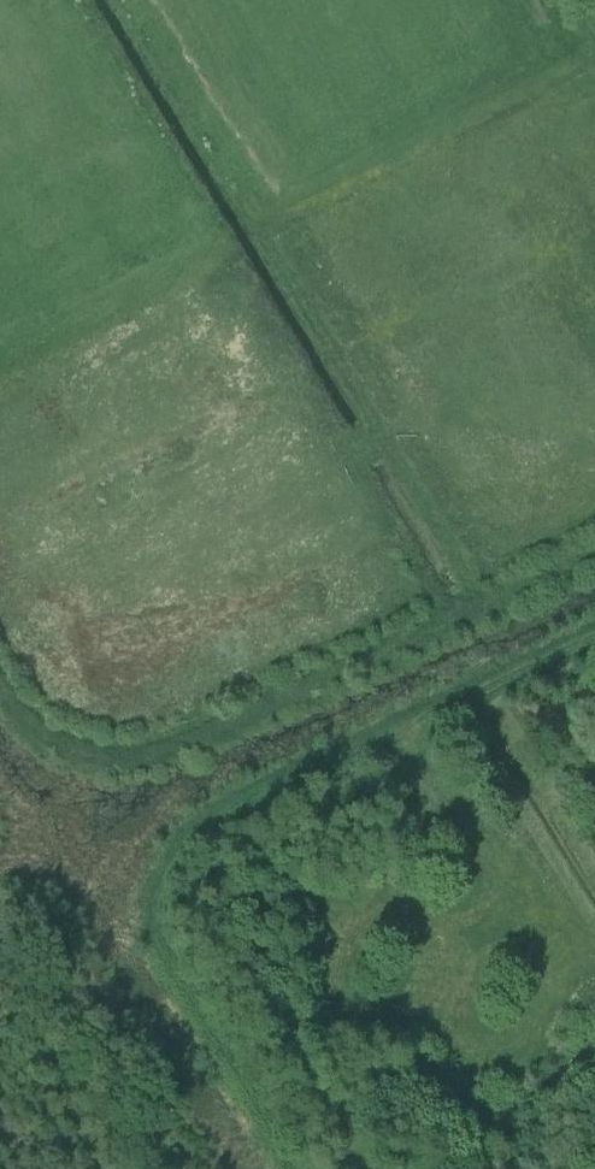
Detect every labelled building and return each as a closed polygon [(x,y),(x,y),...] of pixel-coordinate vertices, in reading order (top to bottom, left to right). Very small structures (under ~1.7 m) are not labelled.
[(204,897),(200,909),(212,913),(217,901),(204,897)]
